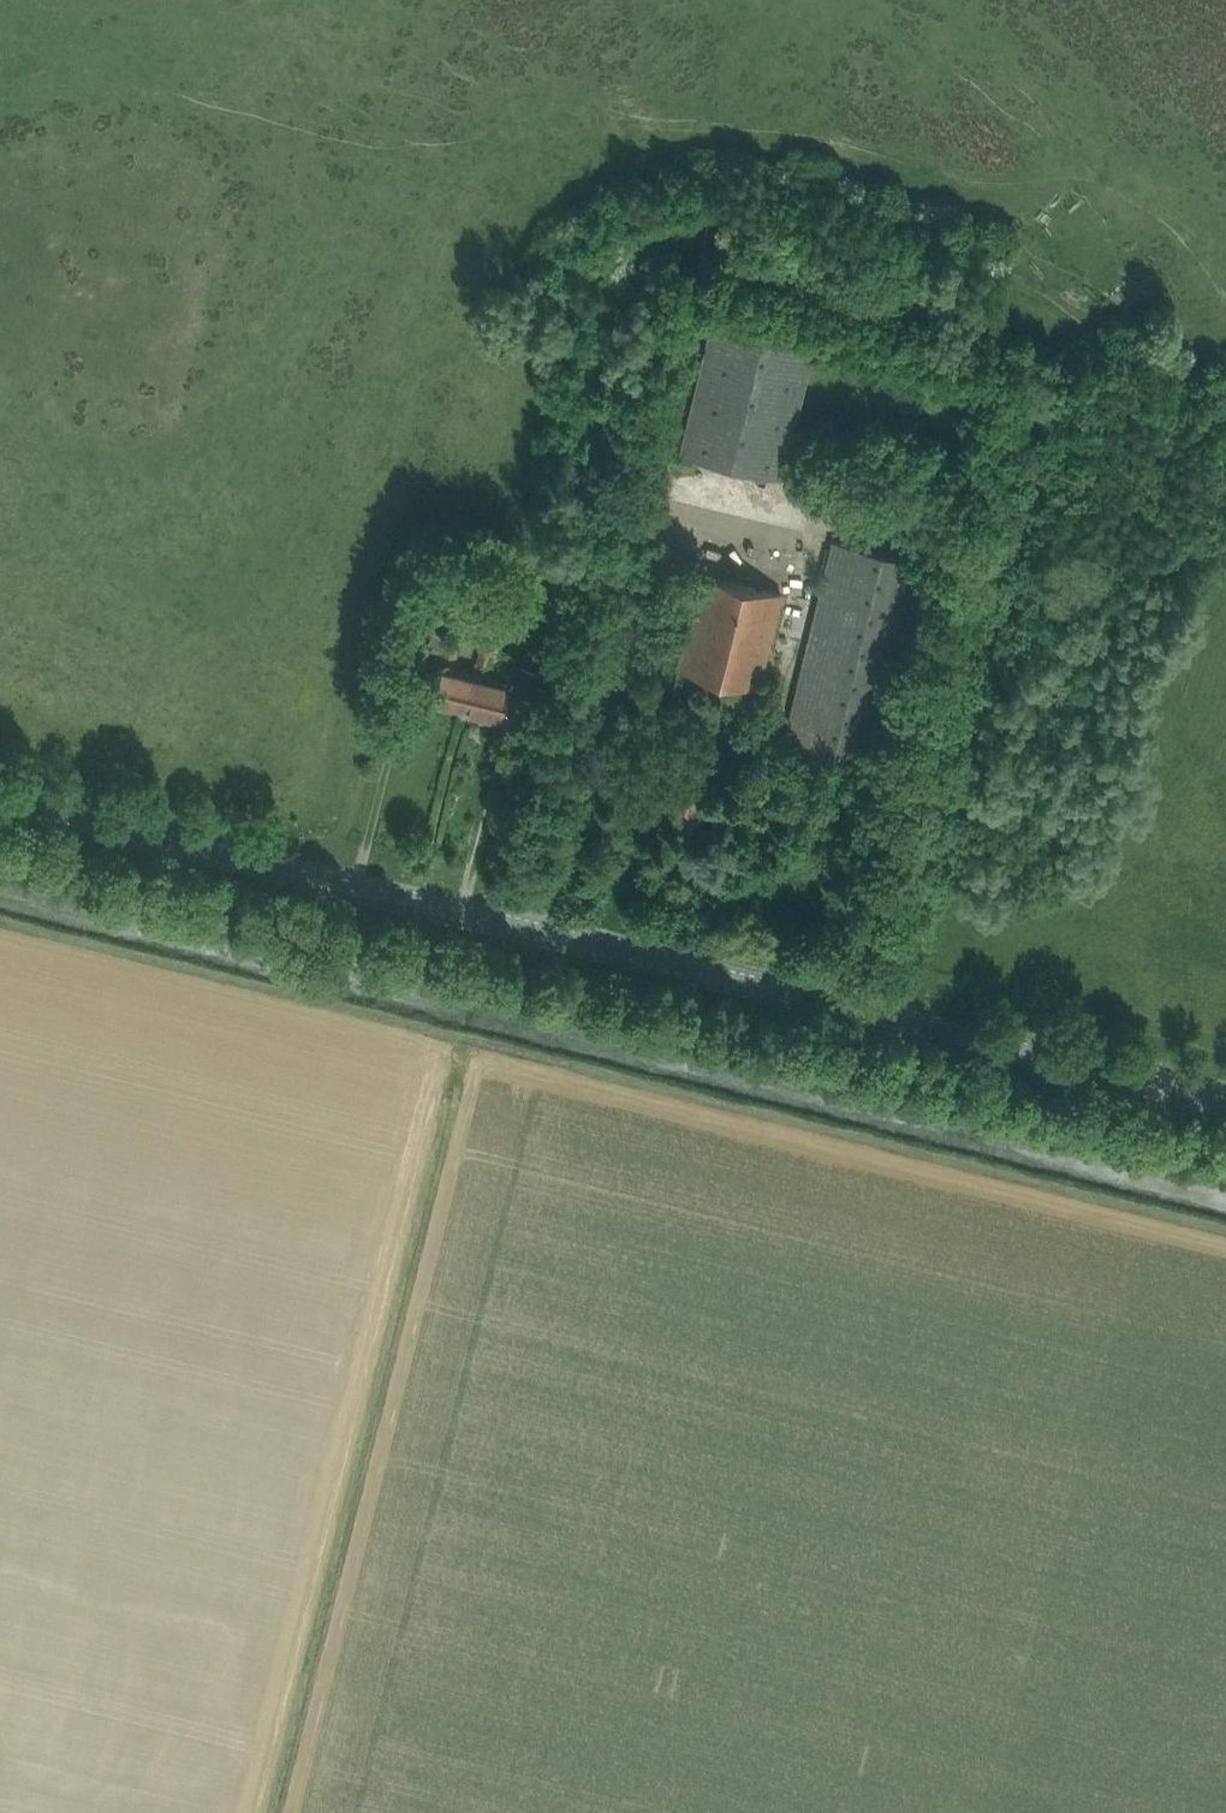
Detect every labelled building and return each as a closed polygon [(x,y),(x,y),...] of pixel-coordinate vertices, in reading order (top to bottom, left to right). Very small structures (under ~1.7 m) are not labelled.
[(714,312),(680,454),(780,478),(814,336),(714,312)] [(929,565),(833,541),(783,747),(879,770),(929,565)] [(758,687),(781,594),(700,575),(677,667),(758,687)] [(455,657),(459,640),(446,637),(442,654),(455,657)] [(489,665),(493,648),(480,645),(476,662),(489,665)] [(520,666),(510,709),(533,715),(544,672),(520,666)] [(464,712),(473,676),(438,667),(430,704),(464,712)] [(473,676),(464,712),(499,720),(508,684),(473,676)]
